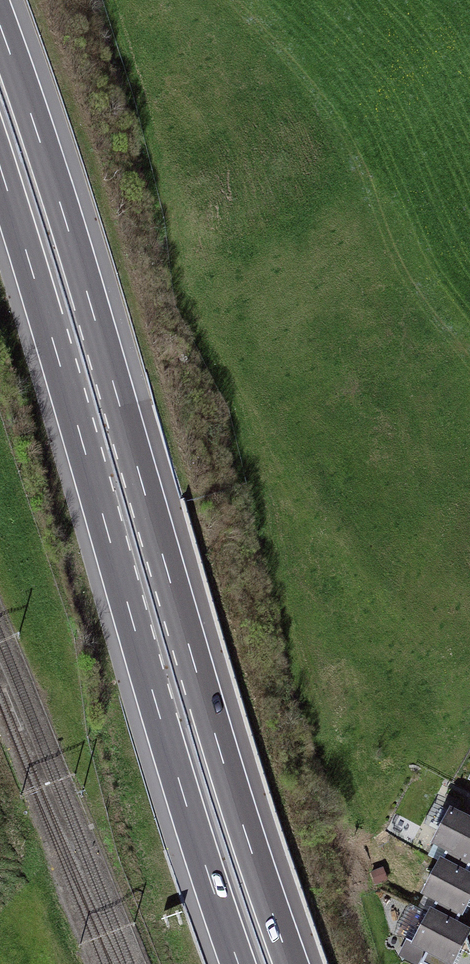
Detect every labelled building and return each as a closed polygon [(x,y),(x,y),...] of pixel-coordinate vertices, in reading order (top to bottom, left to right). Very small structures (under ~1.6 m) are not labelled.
[(466,874),(469,866),(469,821),(450,811),(433,842),(448,849),(442,862),(466,874)] [(442,862),(425,893),(437,899),(431,912),(455,925),(469,897),(469,877),(466,874),(442,862)] [(431,912),(415,943),(410,940),(404,953),(425,963),(451,963),(468,932),(455,925),(431,912)]
